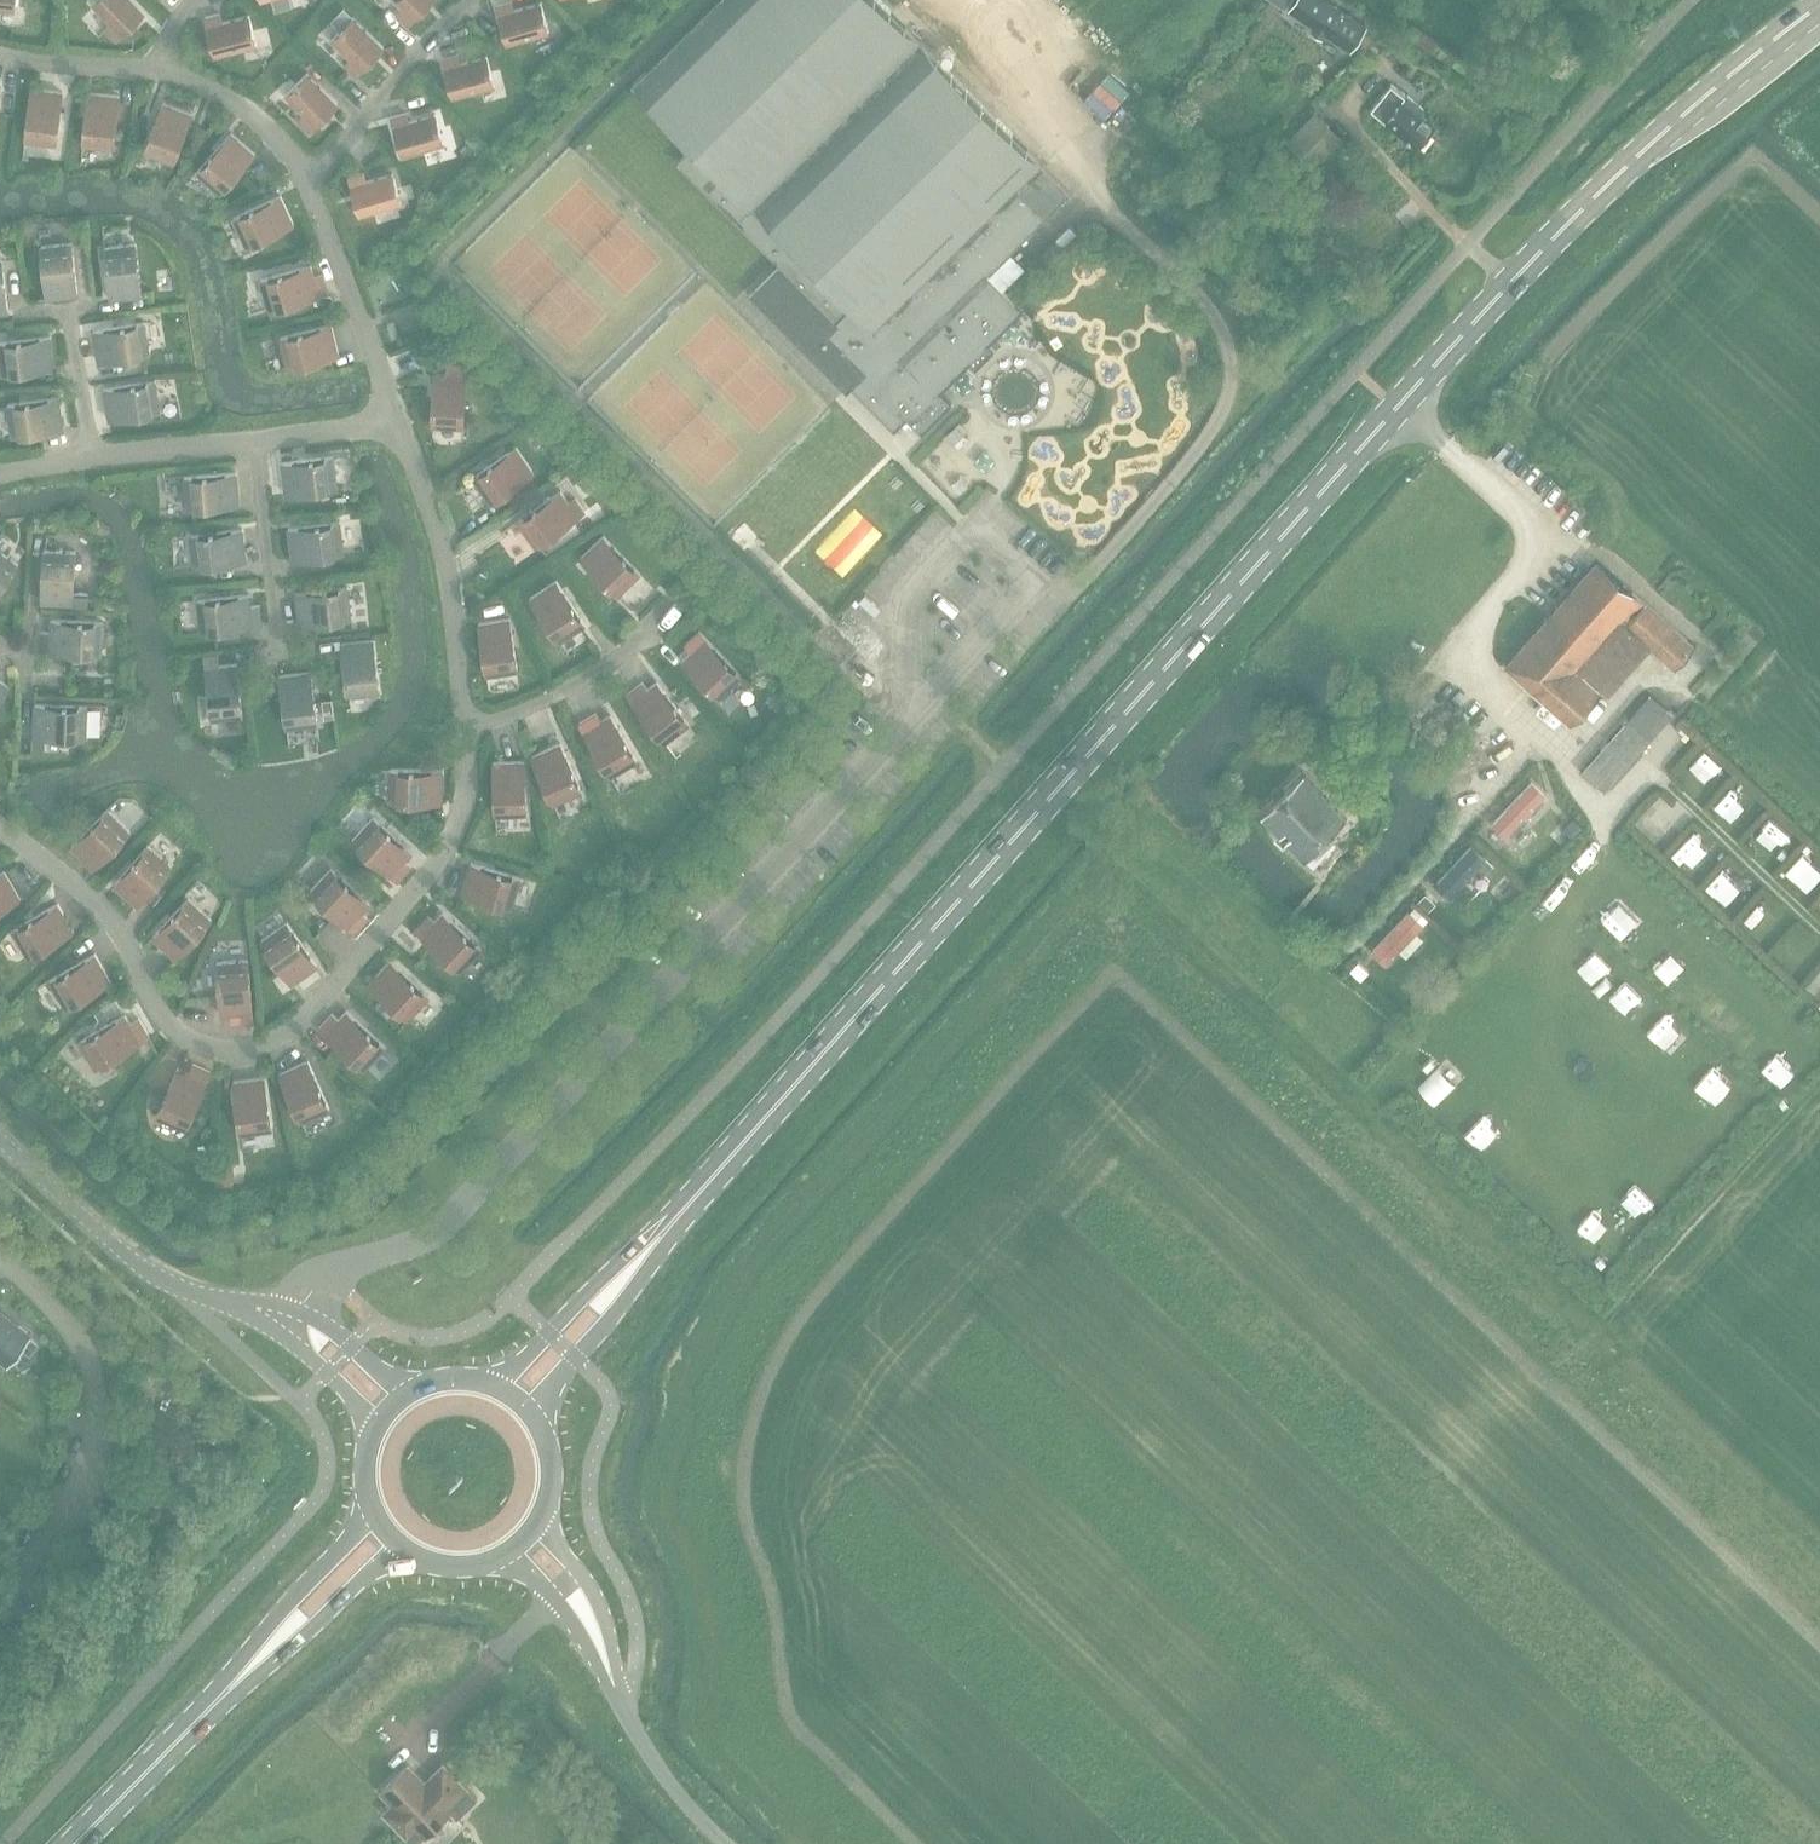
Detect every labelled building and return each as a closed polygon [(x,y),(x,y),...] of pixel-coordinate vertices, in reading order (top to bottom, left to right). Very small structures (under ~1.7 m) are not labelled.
[(13,10),(15,0),(0,0),(0,8),(13,10)] [(115,40),(144,12),(131,0),(95,0),(92,3),(111,23),(104,29),(115,40)] [(407,24),(431,0),(395,0),(402,7),(396,14),(407,24)] [(976,369),(994,350),(987,343),(1021,308),(1000,288),(1011,278),(996,263),(1068,191),(876,0),(720,0),(636,84),(698,146),(682,161),(786,265),(759,292),(847,380),(856,370),(877,391),(870,398),(890,418),(899,409),(921,431),(950,402),(938,391),(968,361),(976,369)] [(1350,51),(1366,27),(1326,0),(1295,0),(1289,10),(1350,51)] [(540,2),(513,10),(511,1),(496,5),(506,43),(548,32),(540,2)] [(248,15),(221,22),(219,13),(204,17),(214,55),(256,45),(248,15)] [(344,65),(355,75),(383,47),(352,17),(331,39),(351,58),(344,65)] [(486,56),(459,63),(457,54),(442,58),(452,97),(494,86),(486,56)] [(298,120),(308,131),(337,104),(306,73),(285,94),(304,114),(298,120)] [(1370,108),(1417,146),(1434,125),(1419,113),(1423,108),(1391,82),(1370,108)] [(24,139),(55,143),(62,92),(31,88),(24,139)] [(82,144),(113,147),(119,95),(87,92),(82,144)] [(143,151),(173,162),(191,113),(162,102),(143,151)] [(435,114),(408,121),(405,112),(391,117),(402,155),(443,143),(435,114)] [(1286,141),(1314,168),(1342,140),(1314,113),(1286,141)] [(196,172),(219,192),(254,153),(231,132),(196,172)] [(392,173),(365,181),(363,172),(348,176),(359,214),(400,202),(392,173)] [(232,217),(246,246),(293,223),(280,195),(232,217)] [(40,246),(46,298),(77,294),(71,242),(40,246)] [(104,247),(110,299),(141,295),(135,243),(104,247)] [(259,279),(268,309),(318,295),(310,265),(259,279)] [(92,330),(98,361),(149,352),(144,321),(92,330)] [(279,337),(287,367),(338,355),(330,324),(279,337)] [(2,373),(54,367),(50,335),(0,342),(0,360),(2,373)] [(431,425),(462,427),(465,375),(434,373),(431,425)] [(103,388),(108,419),(160,410),(154,379),(103,388)] [(6,404),(11,435),(63,427),(58,396),(6,404)] [(472,476),(490,502),(533,473),(515,447),(472,476)] [(281,462),(285,493),(337,486),(333,455),(281,462)] [(183,476),(186,508),(238,503),(235,472),(183,476)] [(576,497),(568,502),(560,490),(517,520),(535,546),(585,511),(576,497)] [(727,535),(744,553),(760,538),(744,520),(727,535)] [(287,528),(291,559),(343,552),(339,521),(287,528)] [(190,535),(194,566),(245,559),(242,528),(190,535)] [(580,557),(616,595),(639,573),(602,535),(580,557)] [(40,602),(72,603),(75,551),(43,549),(40,602)] [(17,563),(0,551),(0,588),(17,563)] [(1650,649),(1673,668),(1695,642),(1595,558),(1503,667),(1570,723),(1599,688),(1608,696),(1650,649)] [(529,598),(558,641),(584,624),(555,580),(529,598)] [(295,592),(298,623),(350,617),(347,586),(295,592)] [(197,599),(200,631),(252,625),(249,594),(197,599)] [(477,623),(486,675),(517,670),(509,618),(477,623)] [(49,650),(101,653),(102,621),(50,619),(49,650)] [(682,660),(718,697),(741,675),(704,638),(682,660)] [(341,642),(347,694),(379,690),(372,639),(341,642)] [(205,667),(210,719),(242,715),(236,663),(205,667)] [(279,675),(285,727),(317,723),(310,671),(279,675)] [(9,687),(0,680),(0,698),(9,687)] [(631,701),(663,742),(688,723),(656,682),(631,701)] [(1580,771),(1604,792),(1674,713),(1649,692),(1580,771)] [(89,705),(35,702),(33,748),(46,749),(47,735),(87,738),(89,705)] [(583,731),(609,776),(636,760),(610,715),(583,731)] [(531,755),(552,803),(581,790),(560,743),(531,755)] [(16,767),(34,768),(34,755),(17,754),(16,767)] [(492,762),(494,814),(526,813),(523,761),(492,762)] [(389,800),(441,802),(442,770),(390,769),(389,800)] [(1260,815),(1302,858),(1344,819),(1302,775),(1260,815)] [(1492,823),(1505,836),(1546,793),(1532,780),(1492,823)] [(70,845),(92,868),(129,831),(107,808),(70,845)] [(351,839),(390,875),(411,852),(373,816),(351,839)] [(113,884),(137,905),(171,865),(147,844),(113,884)] [(1434,883),(1450,898),(1487,858),(1471,844),(1434,883)] [(461,892),(511,907),(520,877),(470,862),(461,892)] [(309,890),(348,926),(369,903),(331,867),(309,890)] [(20,897),(4,870),(0,872),(0,909),(20,897)] [(152,936),(175,957),(211,919),(187,897),(152,936)] [(12,929),(27,956),(73,930),(57,903),(12,929)] [(1371,949),(1386,964),(1424,923),(1408,909),(1371,949)] [(421,935),(459,971),(481,947),(442,912),(421,935)] [(260,940),(290,983),(316,964),(286,922),(260,940)] [(49,980),(65,1007),(110,980),(94,953),(49,980)] [(216,962),(220,1014),(252,1011),(247,959),(216,962)] [(368,983),(407,1019),(428,996),(390,960),(368,983)] [(324,1033),(363,1069),(384,1045),(346,1010),(324,1033)] [(79,1040),(95,1067),(140,1041),(124,1014),(79,1040)] [(278,1073),(299,1121),(328,1108),(307,1060),(278,1073)] [(156,1115),(185,1128),(206,1080),(177,1067),(156,1115)] [(232,1081),(240,1133),(271,1128),(263,1077),(232,1081)] [(38,1343),(29,1336),(31,1334),(0,1310),(0,1361),(7,1366),(22,1347),(30,1353),(38,1343)] [(467,1788),(468,1786),(443,1761),(425,1780),(408,1763),(379,1792),(391,1803),(382,1812),(414,1843),(422,1836),(424,1837),(451,1809),(458,1816),(476,1797),(467,1788)]
